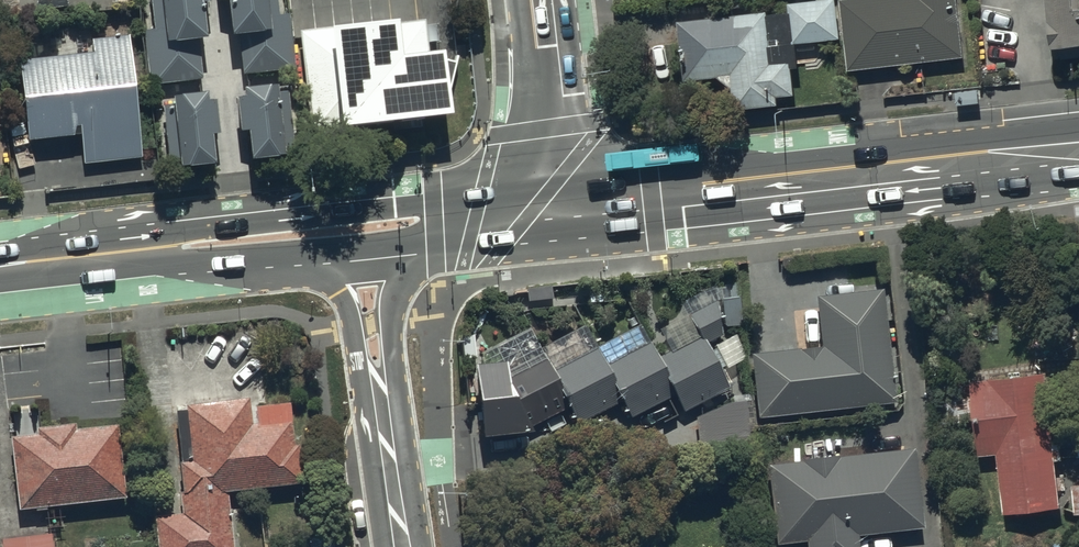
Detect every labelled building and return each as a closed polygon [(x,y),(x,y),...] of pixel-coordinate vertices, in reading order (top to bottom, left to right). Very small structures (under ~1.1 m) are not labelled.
[(153,35),(143,36),(149,92),(201,86),(198,54),(204,54),(200,17),(207,16),(205,0),(149,0),(153,35)] [(217,14),(225,14),(228,50),(239,49),(242,79),(293,74),(288,21),(276,22),(274,0),(215,0),(217,14)] [(794,44),(842,38),(837,0),(811,0),(789,3),(794,44)] [(958,0),(841,0),(849,70),(965,57),(958,0)] [(1073,0),(1048,0),(1053,47),(1062,46),(1063,59),(1078,57),(1078,8),(1074,9),(1073,0)] [(792,61),(774,63),(768,11),(679,21),(686,79),(732,74),(736,109),(779,104),(778,96),(796,94),(792,61)] [(424,25),(305,38),(314,126),(448,111),(441,48),(427,50),(424,25)] [(91,62),(17,70),(25,150),(79,144),(82,170),(140,163),(127,44),(90,48),(91,62)] [(286,98),(243,102),(244,111),(234,112),(237,145),(245,144),(248,175),(283,171),(282,159),(292,158),(286,98)] [(204,108),(162,112),(167,171),(177,170),(179,181),(212,177),(209,148),(216,148),(212,114),(205,114),(204,108)] [(758,419),(896,404),(883,289),(816,296),(821,346),(751,354),(758,419)] [(474,365),(482,438),(533,432),(529,427),(569,407),(578,425),(622,401),(631,418),(675,395),(683,412),(731,388),(707,342),(722,335),(717,301),(689,315),(700,337),(659,357),(651,342),(607,365),(598,347),(554,370),(545,353),(506,371),(506,361),(474,365)] [(1005,515),(1062,509),(1047,373),(972,381),(980,456),(998,454),(1005,515)] [(229,492),(302,484),(298,444),(294,445),(290,403),(251,407),(250,398),(186,404),(186,409),(176,410),(181,462),(179,462),(182,493),(180,493),(182,513),(155,516),(158,546),(234,546),(229,492)] [(37,434),(11,437),(19,510),(126,498),(118,425),(76,429),(75,424),(36,428),(37,434)] [(924,530),(916,449),(751,466),(759,546),(807,542),(808,546),(860,546),(859,536),(924,530)] [(53,533),(1,539),(2,546),(54,546),(53,533)]
